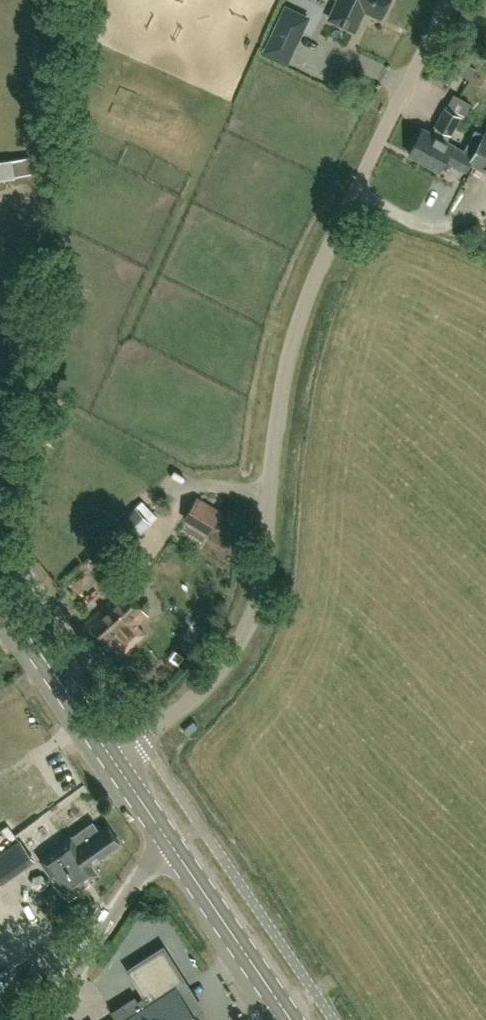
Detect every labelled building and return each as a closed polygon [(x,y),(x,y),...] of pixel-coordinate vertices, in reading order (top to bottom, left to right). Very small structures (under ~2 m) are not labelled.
[(331,20),(355,31),(365,11),(382,19),(390,0),(340,0),(331,20)] [(287,59),(293,45),(273,36),(267,50),(287,59)] [(468,64),(441,50),(436,60),(455,70),(463,74),(468,64)] [(485,134),(475,129),(464,150),(453,144),(441,137),(443,135),(448,137),(450,133),(460,116),(463,117),(470,104),(453,95),(432,132),(423,128),(409,154),(439,170),(445,160),(466,171),(471,162),(470,161),(485,134)] [(485,135),(485,134),(470,161),(471,162),(485,170),(485,135)] [(36,156),(24,158),(24,157),(11,159),(0,161),(0,179),(14,177),(14,176),(27,174),(26,173),(38,172),(36,156)] [(204,530),(214,514),(194,502),(182,517),(204,530)] [(129,544),(151,523),(135,507),(113,529),(129,544)] [(126,650),(138,640),(130,630),(148,614),(125,588),(86,623),(109,649),(118,641),(126,650)] [(99,832),(93,823),(73,838),(72,837),(41,859),(66,894),(96,872),(90,863),(119,842),(107,826),(99,832)] [(33,859),(19,839),(0,852),(0,882),(33,859)] [(177,986),(152,1002),(147,994),(138,1000),(135,996),(124,1003),(111,1011),(117,1019),(198,1019),(177,986)]
